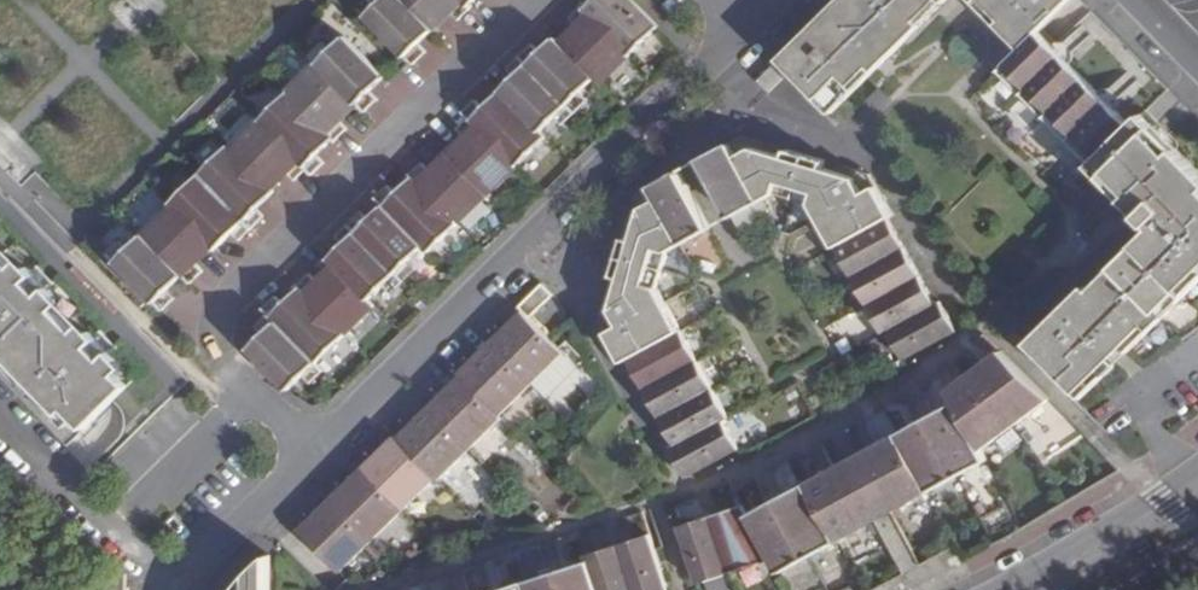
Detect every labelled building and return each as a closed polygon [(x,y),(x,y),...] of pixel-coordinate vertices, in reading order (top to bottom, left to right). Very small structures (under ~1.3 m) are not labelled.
[(383,5),(379,0),(373,0),(362,10),(370,18),(383,5)] [(405,0),(388,0),(383,5),(370,18),(408,60),(415,66),(427,55),(421,47),(436,32),(405,0)] [(462,0),(405,0),(436,32),(454,15),(460,22),(473,11),(471,9),(462,0)] [(471,9),(480,0),(462,0),(471,9)] [(632,0),(597,0),(586,11),(632,57),(661,29),(632,0)] [(779,62),(791,73),(810,93),(833,117),(917,35),(915,34),(926,23),(927,24),(953,0),(843,0),(779,62)] [(1043,26),(1069,0),(978,0),(1023,46),(1043,26)] [(632,57),(586,11),(583,9),(571,21),(579,29),(562,45),(598,81),(602,86),(632,57)] [(1093,162),(1135,121),(1043,26),(1023,46),(1000,68),(1093,162)] [(571,108),(583,95),(598,81),(562,45),(556,39),(542,55),(534,48),(522,59),(571,108)] [(372,95),(386,82),(347,40),(334,53),(320,66),(361,107),(367,114),(379,102),(372,95)] [(326,44),(313,58),(320,66),(334,53),(326,44)] [(502,92),(543,135),(558,120),(571,108),(522,59),(509,71),(516,79),(502,92)] [(791,73),(779,62),(756,84),(768,96),(791,73)] [(320,66),(291,95),(335,142),(337,143),(349,131),(342,124),(361,107),(320,66)] [(470,119),(519,168),(548,139),(543,135),(502,92),(485,110),(477,103),(466,113),(470,119)] [(335,142),(291,95),(262,123),(309,171),(314,177),(327,164),(319,156),(335,142)] [(571,108),(577,115),(590,102),(583,95),(571,108)] [(565,127),(577,115),(571,108),(558,120),(565,127)] [(1131,353),(1197,287),(1197,169),(1143,113),(1135,121),(1093,162),(1156,227),(1092,289),(1088,285),(1030,343),(1055,370),(1084,399),(1120,364),(1131,353)] [(450,155),(490,196),(519,168),(470,119),(458,131),(465,140),(450,155)] [(309,171),(262,123),(233,151),(273,192),(289,176),(297,182),(309,171)] [(795,197),(808,154),(745,136),(731,142),(759,194),(769,189),(795,197)] [(759,194),(731,142),(702,157),(731,209),(759,194)] [(233,151),(230,147),(201,176),(254,230),(266,219),(258,211),(276,195),(273,192),(233,151)] [(824,218),(878,189),(868,172),(808,154),(795,197),(817,203),(824,218)] [(415,179),(460,225),(490,196),(450,155),(434,172),(426,164),(413,176),(415,179)] [(709,221),(681,167),(653,182),(681,235),(709,221)] [(254,230),(201,176),(172,205),(175,207),(215,249),(217,251),(235,235),(242,241),(254,230)] [(427,249),(431,254),(460,225),(415,179),(397,196),(390,189),(379,200),(386,207),(427,249)] [(681,235),(653,182),(638,189),(628,223),(634,225),(631,239),(624,237),(614,273),(621,275),(617,289),(610,287),(602,319),(609,334),(662,306),(655,293),(669,242),(681,235)] [(839,243),(887,216),(893,213),(878,189),(824,218),(839,243)] [(175,207),(146,236),(186,278),(192,285),(204,273),(197,265),(215,249),(175,207)] [(399,276),(411,264),(427,249),(386,207),(371,222),(363,216),(351,226),(399,276)] [(851,275),(904,245),(887,216),(839,243),(835,245),(851,275)] [(331,260),(336,266),(372,302),(386,289),(399,276),(351,226),(338,238),(345,246),(331,260)] [(119,263),(158,305),(164,311),(177,299),(171,293),(186,278),(146,236),(133,248),(119,263)] [(119,263),(133,248),(127,241),(111,255),(119,263)] [(64,419),(76,418),(92,436),(137,393),(126,382),(132,376),(0,243),(0,354),(64,419)] [(867,304),(920,273),(904,245),(851,275),(867,304)] [(399,276),(407,284),(419,272),(411,264),(399,276)] [(300,286),(302,289),(347,336),(377,307),(372,302),(336,266),(319,283),(312,274),(300,286)] [(883,332),(888,329),(936,302),(920,273),(867,304),(883,332)] [(393,297),(407,284),(399,276),(386,289),(393,297)] [(520,312),(528,319),(551,296),(541,284),(516,308),(520,312)] [(266,309),(271,315),(318,364),(347,336),(302,289),(285,305),(278,298),(266,309)] [(903,358),(906,356),(955,329),(940,300),(936,302),(888,329),(903,358)] [(662,306),(609,334),(624,360),(629,358),(676,332),(662,306)] [(563,352),(548,337),(528,319),(520,312),(489,344),(530,384),(563,352)] [(250,350),(291,391),(306,376),(318,364),(271,315),(258,327),(266,335),(250,350)] [(676,332),(629,358),(646,388),(697,359),(681,329),(676,332)] [(498,416),(530,384),(489,344),(459,376),(460,377),(498,416)] [(1020,429),(1051,399),(1003,350),(979,374),(1020,429)] [(697,359),(646,388),(661,416),(712,389),(697,359)] [(318,364),(306,376),(313,384),(326,372),(318,364)] [(983,450),(1020,429),(979,374),(949,390),(955,399),(983,450)] [(428,408),(469,450),(501,419),(498,416),(460,377),(428,408)] [(712,389),(661,416),(676,447),(723,421),(728,418),(712,389)] [(926,415),(958,473),(987,457),(983,450),(955,399),(926,415)] [(435,479),(437,482),(469,450),(428,408),(397,439),(435,479)] [(898,431),(930,489),(958,473),(926,415),(898,431)] [(723,421),(676,447),(672,449),(686,476),(737,447),(723,421)] [(868,447),(901,505),(930,489),(898,431),(868,447)] [(362,470),(403,511),(435,479),(397,439),(395,438),(362,470)] [(857,453),(888,511),(901,505),(868,447),(857,453)] [(881,514),(888,511),(857,453),(849,457),(841,462),(872,519),(881,514)] [(866,524),(873,520),(872,519),(841,462),(834,466),(866,524)] [(837,540),(866,524),(834,466),(805,483),(837,540)] [(330,501),(371,542),(403,511),(362,470),(330,501)] [(777,499),(808,556),(837,540),(805,483),(777,499)] [(773,558),(780,572),(808,556),(777,499),(750,513),(773,558)] [(330,501),(298,533),(339,573),(371,542),(330,501)] [(713,516),(731,572),(773,558),(750,513),(745,505),(713,516)] [(680,527),(698,583),(731,572),(713,516),(680,527)] [(634,589),(666,589),(668,589),(650,533),(619,544),(634,589)] [(619,544),(587,553),(590,559),(600,589),(634,589),(619,544)] [(270,553),(242,581),(237,589),(270,589),(270,553)] [(566,589),(600,589),(590,559),(559,570),(566,589)] [(559,570),(529,580),(532,589),(566,589),(559,570)] [(529,580),(499,589),(532,589),(529,580)]
